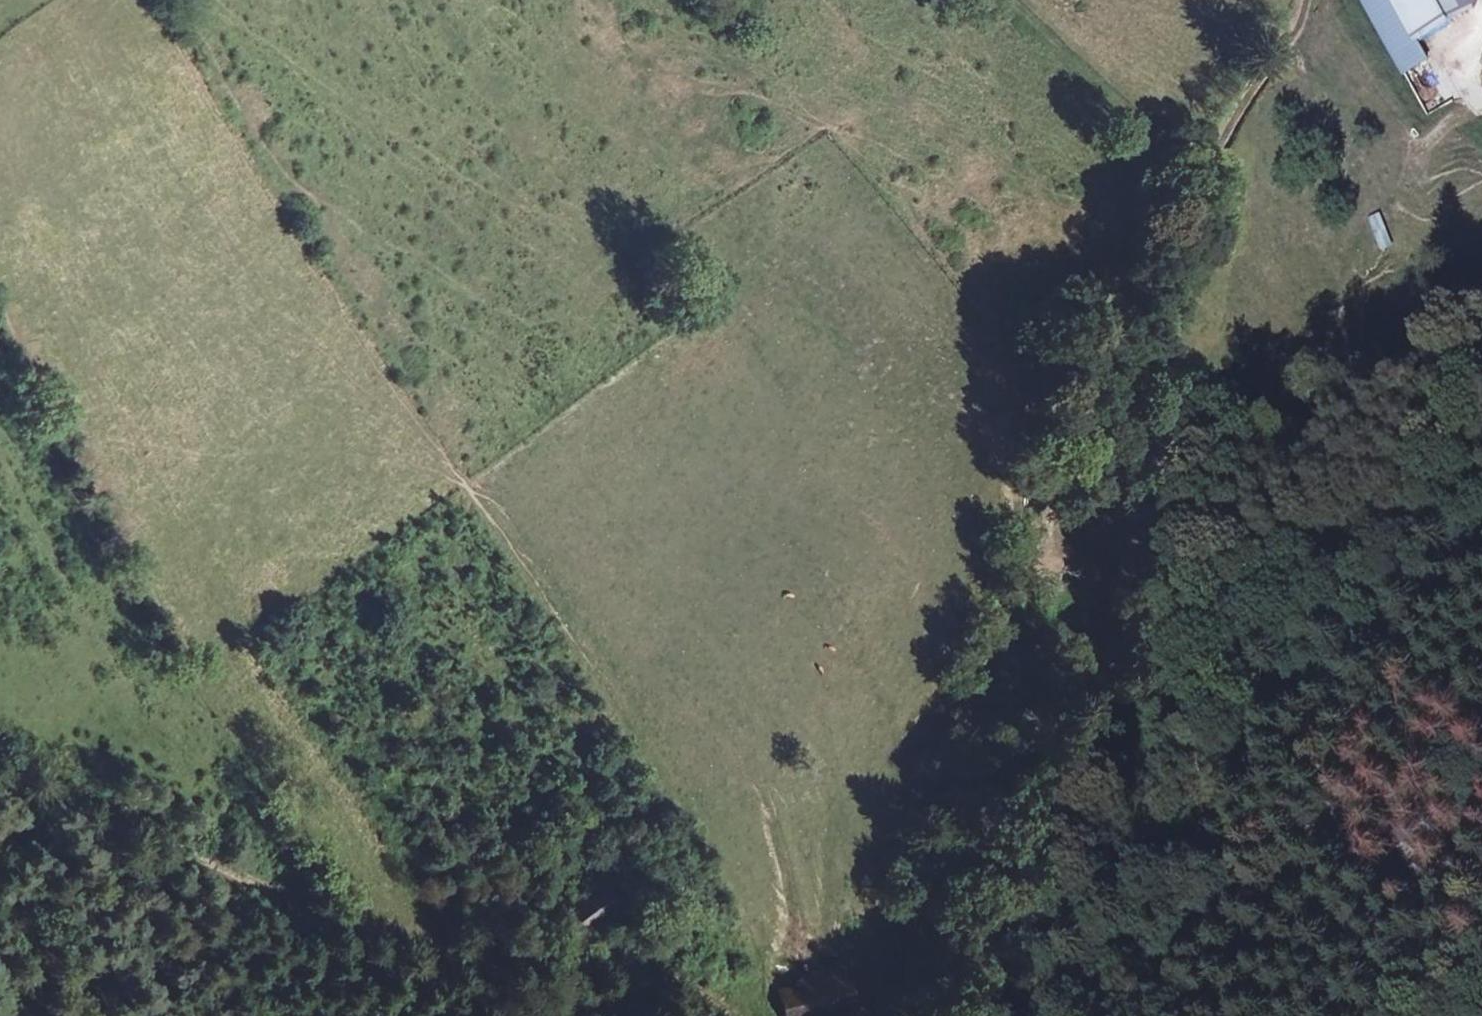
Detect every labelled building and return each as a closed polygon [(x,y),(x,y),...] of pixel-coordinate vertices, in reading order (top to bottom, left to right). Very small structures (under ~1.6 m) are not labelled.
[(1384,64),(1411,53),(1401,30),(1461,4),(1459,0),(1356,0),(1384,64)] [(1466,59),(1481,66),(1481,19),(1466,59)] [(1408,72),(1423,95),(1438,85),(1423,62),(1408,72)] [(1366,209),(1377,241),(1389,237),(1379,205),(1366,209)] [(592,858),(554,881),(585,933),(624,911),(592,858)] [(840,971),(800,981),(808,1015),(829,1015),(850,1011),(840,971)]
